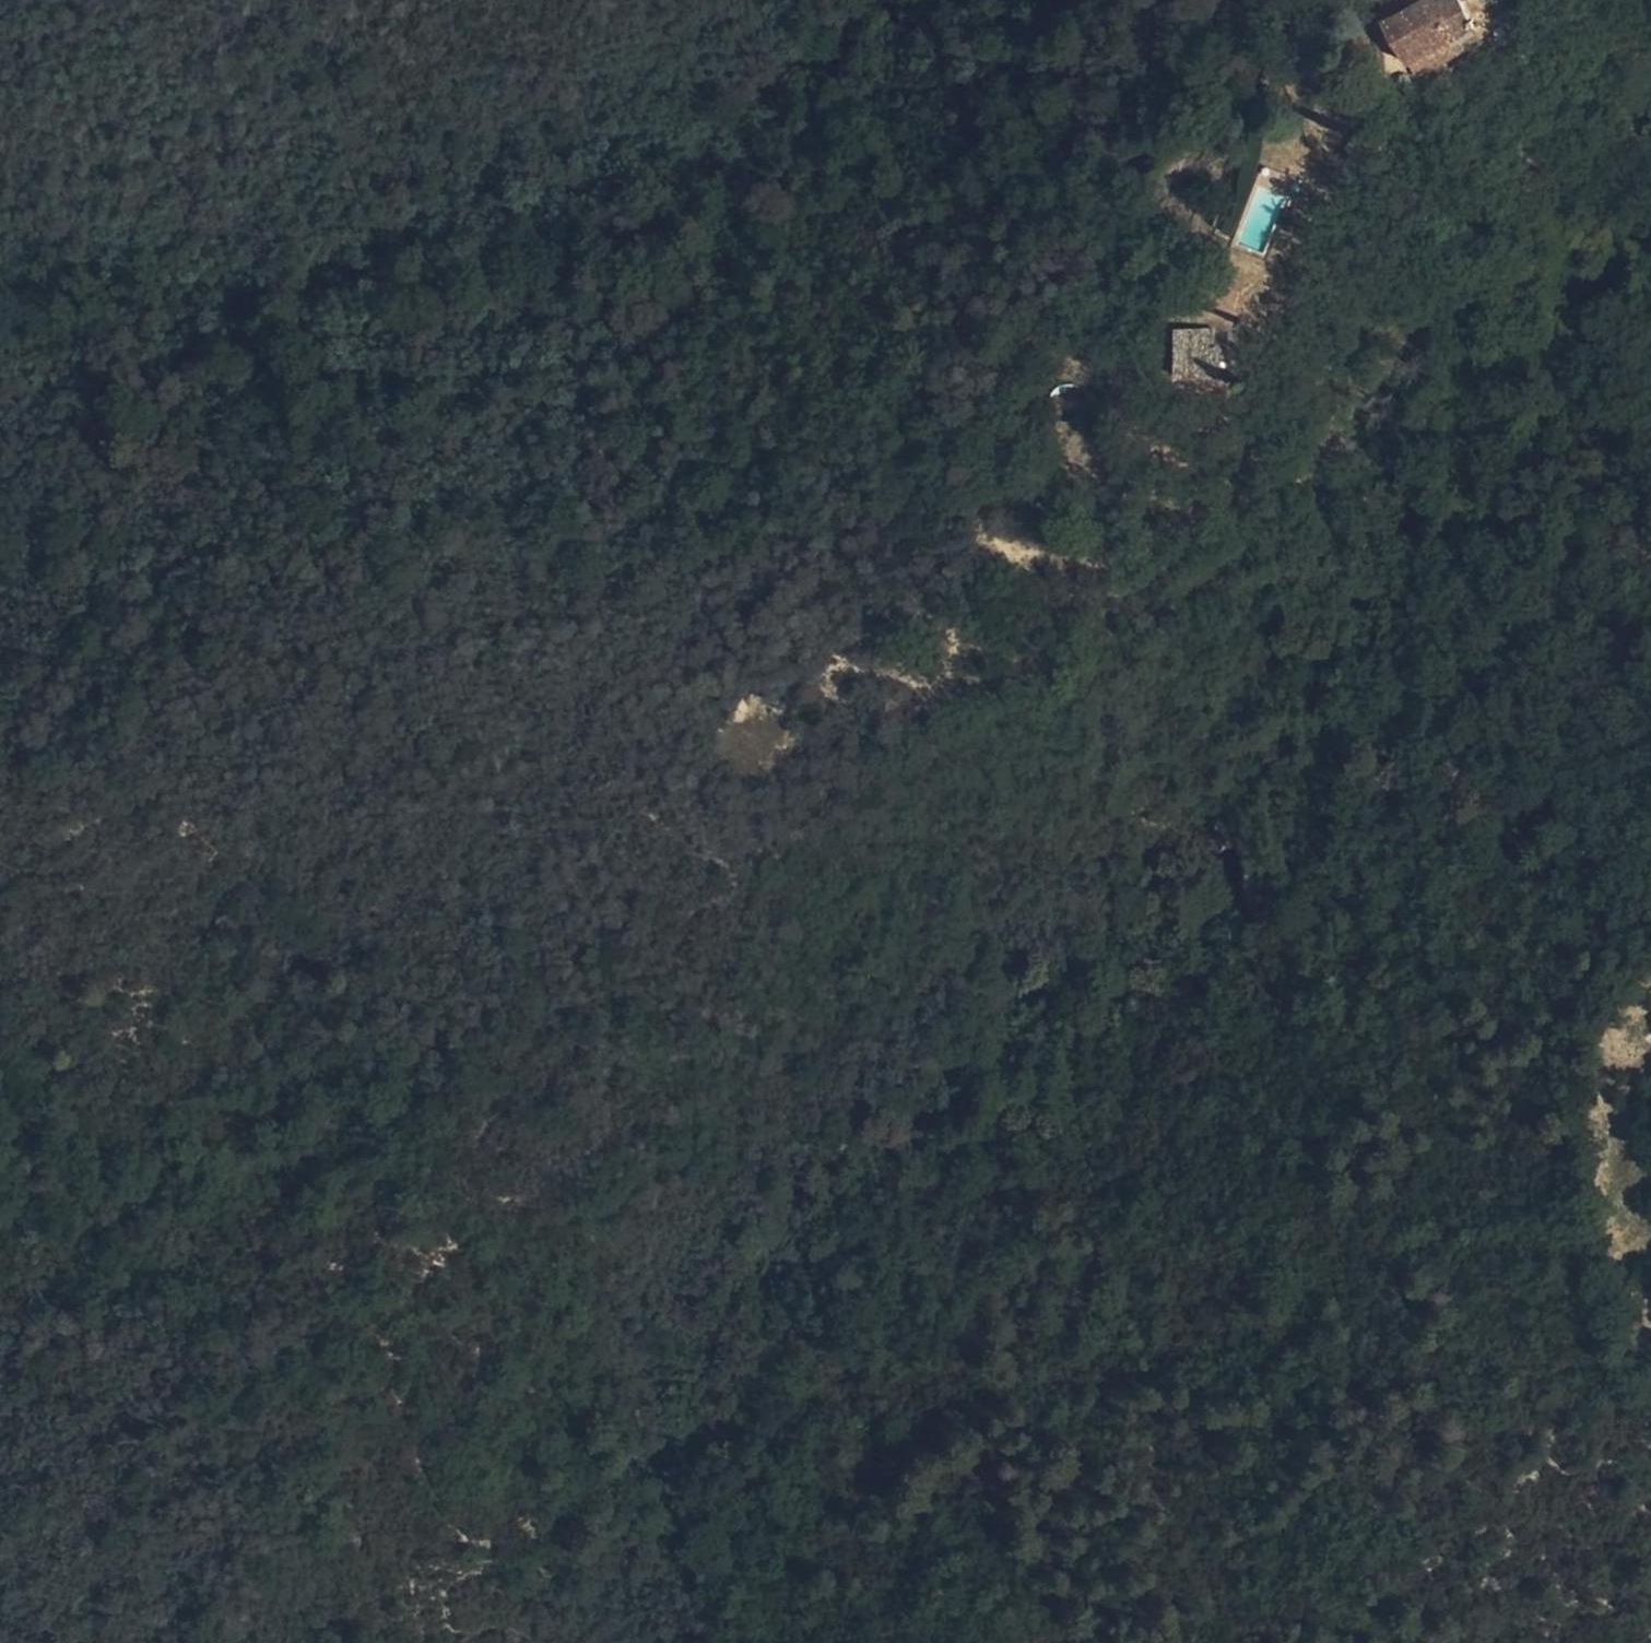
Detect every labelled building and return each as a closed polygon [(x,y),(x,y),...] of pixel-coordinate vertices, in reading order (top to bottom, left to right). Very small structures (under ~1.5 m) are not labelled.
[(1479,6),(1475,0),(1460,0),(1423,16),(1420,9),(1440,0),(1409,0),(1392,8),(1415,56),(1488,22),(1479,6)] [(1460,0),(1440,0),(1420,9),(1423,16),(1460,0)] [(1492,30),(1504,24),(1492,0),(1491,0),(1479,6),(1488,22),(1492,30)] [(1499,41),(1492,30),(1419,65),(1424,76),(1499,41)] [(1231,320),(1223,320),(1190,320),(1190,370),(1230,370),(1231,320)]
